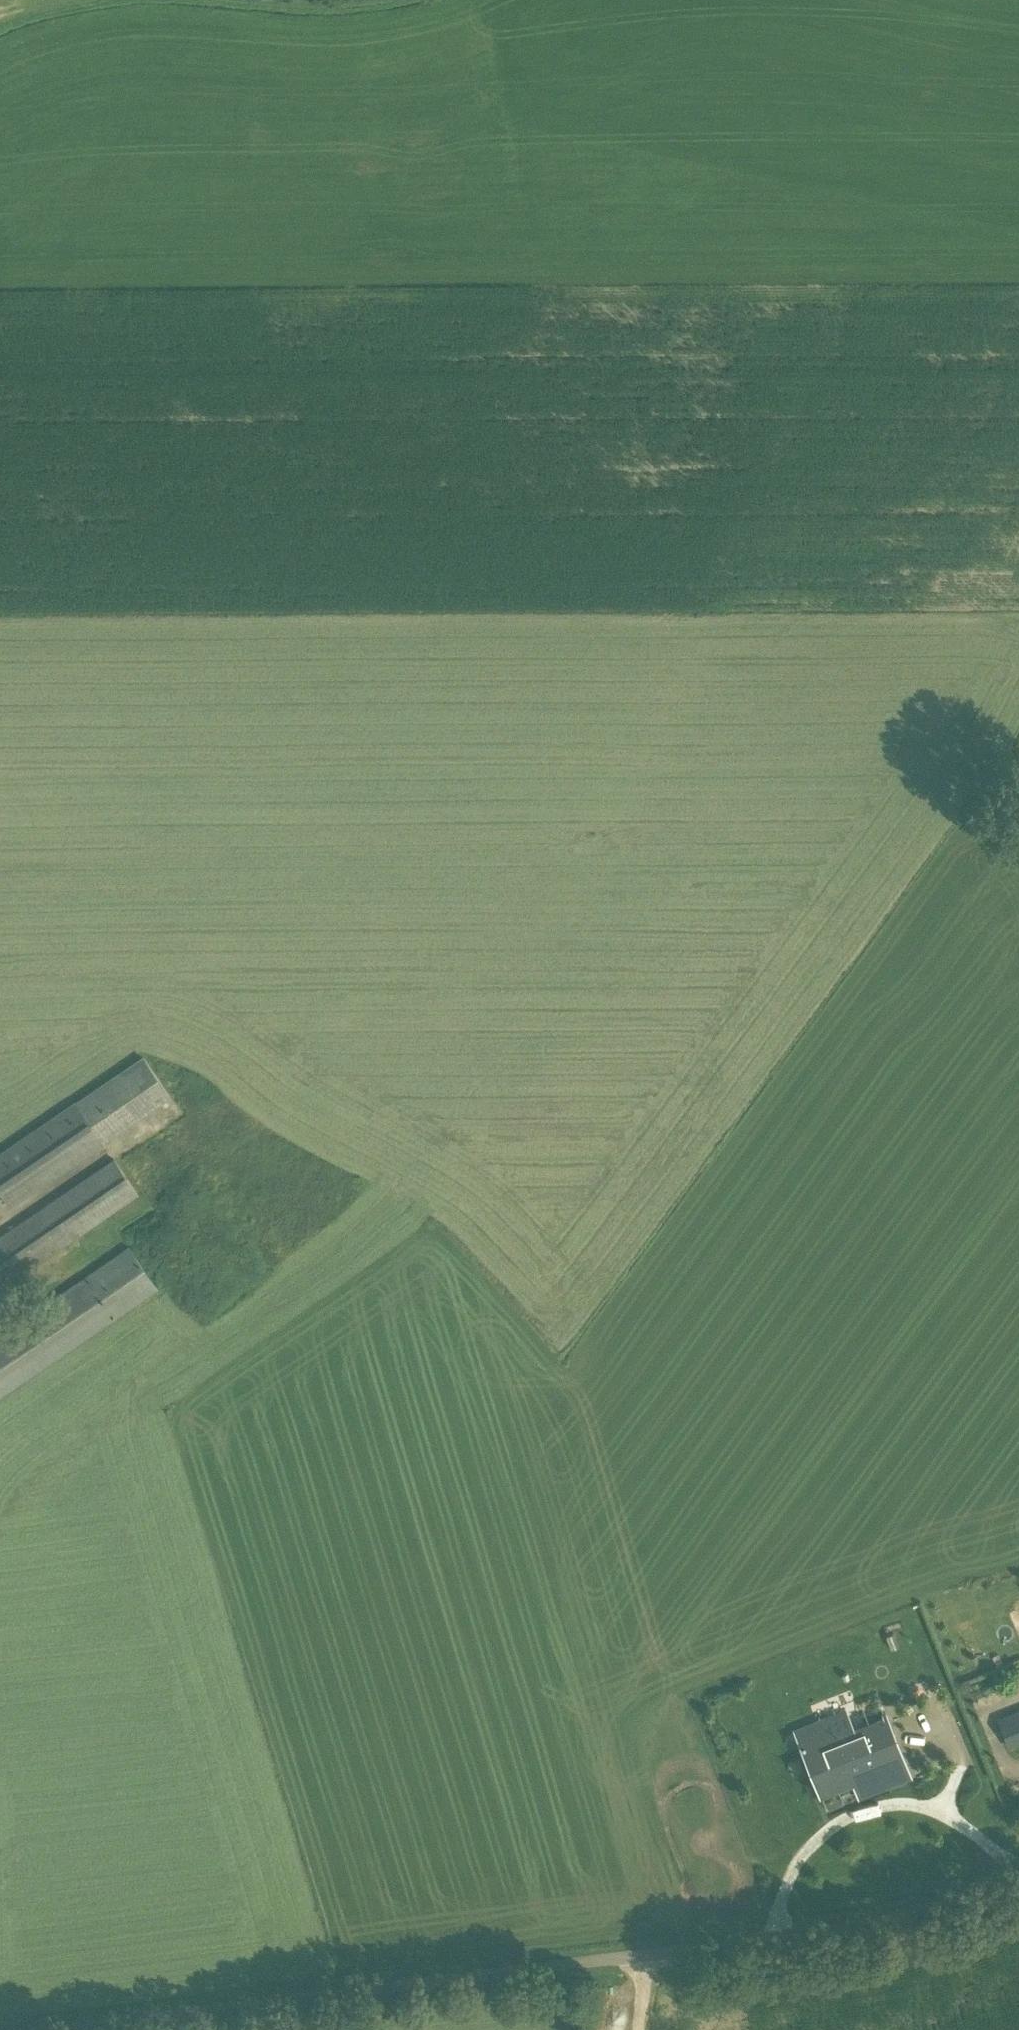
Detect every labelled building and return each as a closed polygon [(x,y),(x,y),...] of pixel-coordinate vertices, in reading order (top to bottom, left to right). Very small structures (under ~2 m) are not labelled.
[(181,1099),(166,1073),(157,1078),(149,1066),(141,1071),(142,1073),(116,1088),(110,1078),(0,1144),(0,1156),(9,1171),(93,1122),(106,1143),(181,1099)] [(94,1200),(109,1221),(147,1191),(132,1171),(94,1200)] [(128,1249),(140,1271),(149,1266),(136,1244),(128,1249)] [(909,1775),(884,1712),(853,1724),(846,1708),(793,1729),(819,1794),(868,1774),(874,1789),(909,1775)] [(999,1718),(1009,1744),(1018,1740),(1018,1710),(999,1718)]
